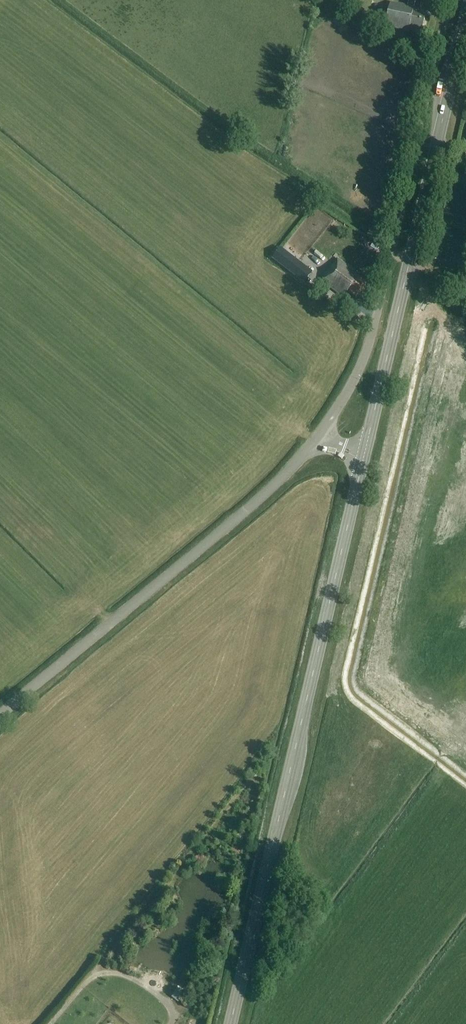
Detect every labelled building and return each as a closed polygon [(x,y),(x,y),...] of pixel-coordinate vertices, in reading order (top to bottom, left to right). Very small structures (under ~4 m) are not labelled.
[(408,32),(409,28),(422,31),(425,15),(413,12),(416,0),(409,0),(407,7),(390,3),(385,27),(408,32)] [(346,18),(364,32),(369,25),(352,11),(346,18)] [(296,277),(304,267),(299,263),(297,266),(278,252),(273,259),(296,277)] [(356,297),(366,283),(358,277),(359,275),(338,259),(322,281),(343,298),(348,291),(356,297)] [(325,272),(332,264),(327,260),(321,269),(325,272)]
